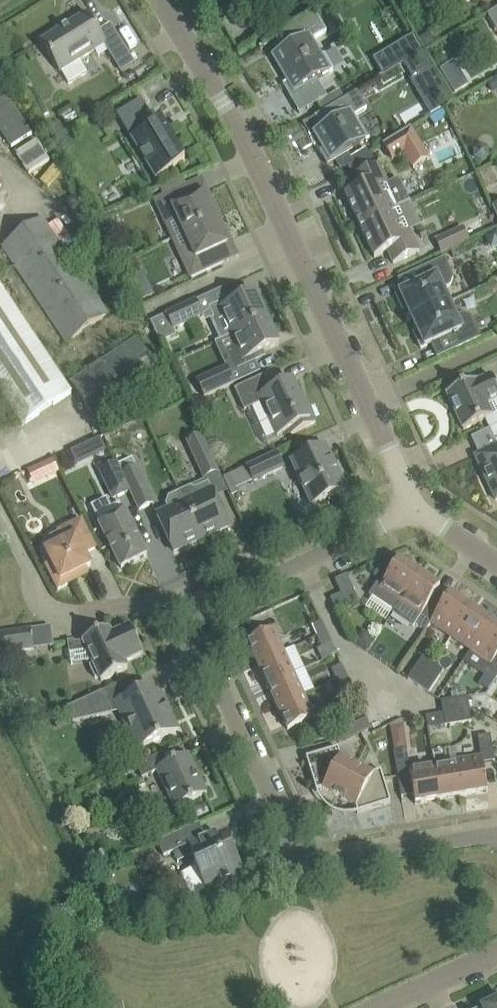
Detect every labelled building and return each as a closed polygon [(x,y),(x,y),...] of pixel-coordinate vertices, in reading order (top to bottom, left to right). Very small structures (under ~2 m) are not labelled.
[(484,15),(485,16),(487,15),(496,31),(496,8),(484,15)] [(272,56),(287,81),(283,84),(292,100),(313,87),(310,83),(329,72),(333,70),(324,54),(321,56),(312,40),(326,32),(316,14),(318,13),(318,12),(259,47),(260,48),(276,38),(282,50),(272,56)] [(60,72),(68,84),(87,73),(79,60),(104,45),(115,62),(129,54),(110,24),(98,31),(87,13),(40,42),(59,72),(60,72)] [(401,45),(376,59),(385,74),(423,51),(413,34),(400,42),(401,45)] [(434,68),(410,82),(422,102),(445,88),(434,68)] [(10,146),(32,136),(12,90),(0,95),(0,123),(10,146)] [(367,109),(357,92),(359,91),(359,90),(302,124),(303,125),(318,116),(324,126),(313,132),(323,149),(320,151),(328,165),(349,152),(348,150),(365,140),(366,141),(369,138),(362,126),(359,127),(353,117),(367,109)] [(42,99),(38,101),(45,115),(49,113),(42,99)] [(155,123),(141,99),(116,114),(155,180),(185,162),(160,121),(155,123)] [(442,111),(430,118),(434,126),(446,118),(442,111)] [(382,145),(392,160),(419,144),(410,128),(382,145)] [(74,148),(65,133),(56,139),(65,153),(74,148)] [(40,138),(19,150),(31,172),(52,160),(40,138)] [(344,194),(359,226),(392,211),(410,202),(410,201),(409,202),(398,179),(388,184),(379,164),(352,176),(358,188),(344,194)] [(183,234),(220,217),(212,200),(208,202),(204,193),(193,198),(187,185),(154,200),(172,239),(183,234)] [(392,211),(359,226),(374,258),(387,252),(393,264),(419,252),(410,231),(403,234),(392,211)] [(220,217),(183,234),(189,247),(178,252),(190,278),(223,262),(217,249),(227,244),(223,235),(227,233),(220,217)] [(107,315),(65,253),(43,219),(1,247),(66,343),(107,315)] [(436,240),(441,253),(469,240),(463,228),(436,240)] [(491,249),(496,246),(496,230),(485,236),(491,249)] [(123,250),(117,253),(122,262),(131,257),(129,253),(123,250)] [(407,308),(412,319),(449,302),(443,290),(450,286),(453,277),(444,257),(416,271),(422,283),(414,286),(395,295),(403,310),(407,308)] [(22,426),(71,393),(0,287),(0,393),(22,426)] [(267,318),(255,293),(229,305),(227,300),(208,308),(213,317),(217,326),(223,339),(231,335),(267,318)] [(166,315),(173,329),(202,316),(195,301),(166,315)] [(449,302),(412,319),(417,331),(413,333),(420,349),(449,336),(455,350),(473,341),(482,338),(472,316),(463,313),(456,317),(449,302)] [(267,318),(231,335),(237,348),(229,352),(237,370),(255,361),(253,356),(279,344),(267,318)] [(71,383),(99,425),(164,381),(136,339),(71,383)] [(197,381),(205,397),(233,384),(226,367),(197,381)] [(234,389),(244,411),(262,403),(277,436),(289,430),(290,434),(315,423),(307,405),(304,407),(292,381),(271,390),(264,375),(234,389)] [(463,430),(492,417),(486,404),(496,399),(496,389),(491,376),(476,382),(475,380),(446,394),(463,430)] [(489,429),(496,446),(496,425),(489,429)] [(187,442),(203,478),(218,471),(201,435),(198,430),(184,436),(187,442)] [(70,451),(77,465),(107,451),(100,438),(70,451)] [(291,462),(311,505),(345,489),(325,446),(291,462)] [(475,456),(496,500),(496,499),(496,446),(475,456)] [(247,467),(248,469),(226,479),(228,484),(250,474),(254,481),(283,468),(276,453),(247,467)] [(113,499),(130,491),(122,474),(117,464),(100,472),(113,499)] [(122,474),(130,491),(139,510),(153,503),(136,467),(122,474)] [(190,488),(179,492),(201,539),(229,526),(215,497),(209,483),(195,489),(190,487),(190,488)] [(201,539),(179,492),(168,497),(166,505),(168,510),(156,515),(173,551),(201,539)] [(111,507),(95,515),(100,524),(99,524),(121,568),(147,555),(125,511),(124,512),(120,503),(111,507)] [(45,551),(51,562),(46,565),(58,589),(89,574),(86,568),(91,566),(85,553),(95,548),(81,520),(58,531),(59,532),(49,537),(46,548),(46,550),(45,551)] [(369,595),(394,612),(419,574),(399,560),(381,587),(377,584),(369,595)] [(425,631),(430,624),(440,609),(430,602),(440,587),(419,574),(394,612),(393,613),(413,627),(415,624),(425,631)] [(334,580),(341,594),(346,605),(358,599),(346,575),(334,580)] [(346,605),(341,594),(330,599),(335,610),(346,605)] [(430,624),(450,638),(470,608),(450,594),(440,609),(430,624)] [(450,638),(470,651),(490,621),(470,608),(450,638)] [(312,626),(317,636),(326,632),(321,621),(312,626)] [(496,678),(496,625),(490,621),(470,651),(490,664),(486,672),(496,679),(496,678)] [(53,646),(51,626),(0,633),(0,654),(53,646)] [(99,678),(101,681),(127,669),(124,662),(142,654),(129,626),(111,634),(109,628),(82,641),(92,663),(89,667),(95,678),(99,678)] [(247,641),(257,664),(283,652),(273,629),(247,641)] [(326,632),(317,636),(322,647),(331,643),(326,632)] [(372,654),(384,663),(389,656),(377,647),(372,654)] [(257,664),(267,686),(293,674),(283,652),(257,664)] [(407,679),(418,686),(432,664),(422,658),(418,662),(407,679)] [(432,664),(418,686),(429,693),(440,676),(443,671),(432,664)] [(332,669),(337,680),(346,676),(341,665),(332,669)] [(267,686),(277,707),(303,695),(293,674),(267,686)] [(346,676),(337,680),(342,690),(351,686),(346,676)] [(152,686),(147,688),(116,702),(137,749),(177,730),(162,695),(158,697),(152,686)] [(66,708),(72,722),(112,713),(102,691),(66,708)] [(303,695),(277,707),(287,730),(314,718),(303,695)] [(441,701),(443,714),(469,709),(467,696),(460,698),(441,701)] [(469,709),(443,714),(425,716),(427,729),(472,722),(469,709)] [(335,734),(339,743),(370,728),(366,719),(335,734)] [(481,755),(457,759),(463,796),(487,792),(482,763),(495,761),(490,735),(478,737),(481,755)] [(328,792),(350,804),(355,807),(357,813),(390,803),(381,771),(373,774),(367,771),(346,759),(340,757),(338,748),(306,758),(316,791),(323,789),(328,792)] [(439,800),(433,764),(410,768),(406,748),(393,750),(398,777),(401,797),(413,795),(415,804),(439,800)] [(156,769),(174,808),(207,793),(188,754),(156,769)] [(457,759),(433,764),(439,800),(463,796),(457,759)] [(136,765),(142,778),(153,773),(147,760),(136,765)] [(194,866),(207,893),(245,875),(232,848),(225,851),(215,831),(188,844),(197,864),(194,866)] [(157,843),(163,857),(182,848),(175,834),(157,843)] [(134,856),(139,867),(152,861),(146,850),(134,856)]
